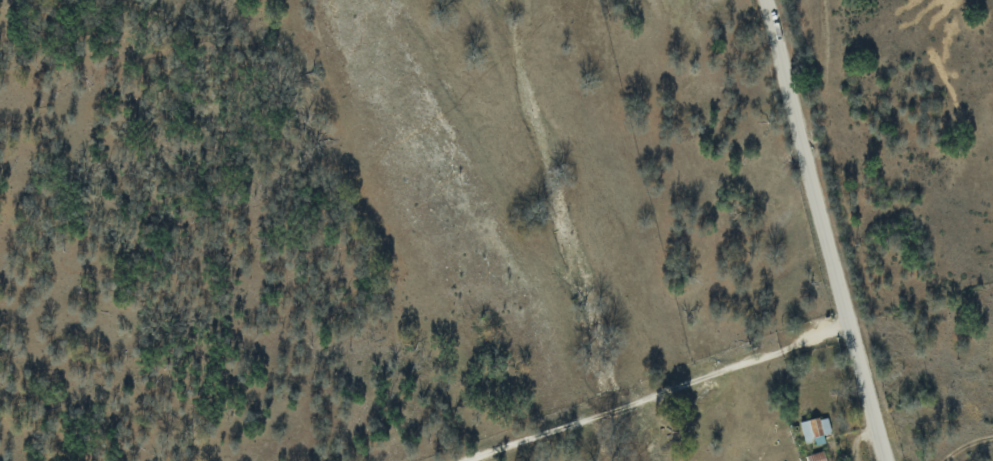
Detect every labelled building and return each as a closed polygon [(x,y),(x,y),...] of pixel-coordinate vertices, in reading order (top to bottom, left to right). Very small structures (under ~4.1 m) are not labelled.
[(800,421),(804,441),(815,439),(816,444),(824,443),(822,435),(831,433),(828,416),(800,421)] [(807,460),(826,460),(823,450),(806,455),(807,460)]
